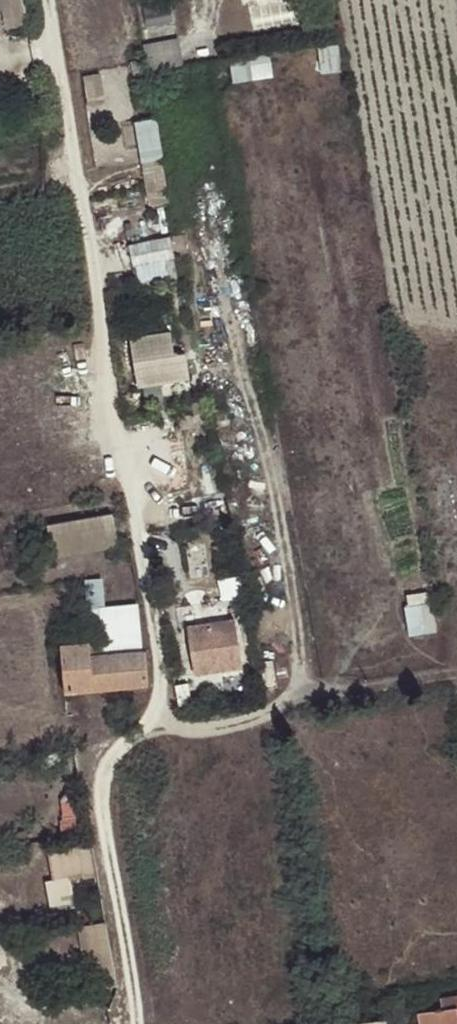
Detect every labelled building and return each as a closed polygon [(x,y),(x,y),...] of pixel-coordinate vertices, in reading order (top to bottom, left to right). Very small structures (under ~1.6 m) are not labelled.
[(178,39),(142,46),(147,74),(184,67),(178,39)] [(234,59),(237,78),(276,72),(273,53),(234,59)] [(163,115),(141,117),(147,201),(169,200),(163,115)] [(169,236),(136,238),(138,276),(172,273),(169,236)] [(144,394),(166,391),(165,380),(195,376),(192,347),(180,349),(177,327),(136,332),(144,394)] [(109,517),(52,526),(58,557),(115,546),(109,517)] [(438,630),(436,590),(409,591),(411,631),(438,630)] [(240,667),(234,622),(185,630),(192,674),(240,667)] [(139,623),(110,626),(113,654),(117,688),(146,684),(139,623)] [(91,656),(89,644),(61,647),(66,693),(95,690),(91,656)] [(117,688),(113,654),(91,656),(95,690),(117,688)] [(92,843),(52,849),(57,877),(49,878),(54,908),(78,904),(74,873),(96,870),(92,843)] [(417,1013),(419,1023),(456,1023),(456,996),(439,999),(440,1010),(417,1013)]
